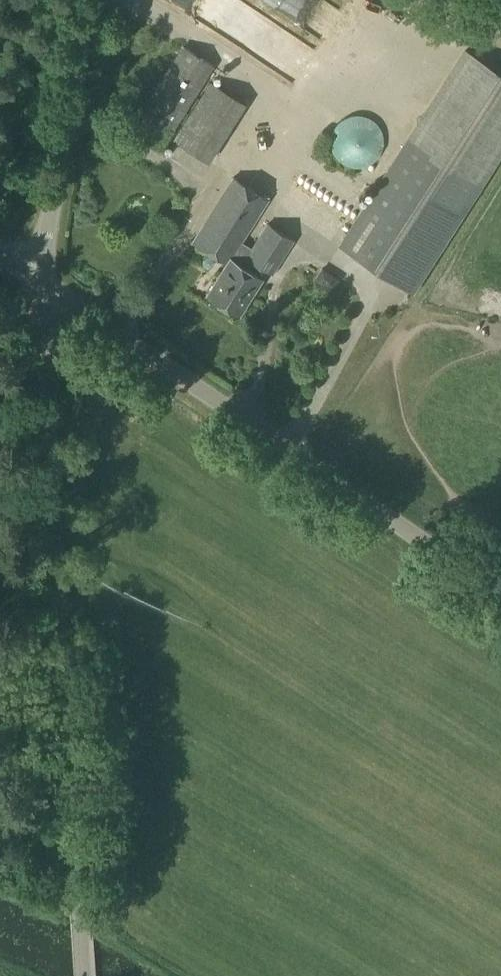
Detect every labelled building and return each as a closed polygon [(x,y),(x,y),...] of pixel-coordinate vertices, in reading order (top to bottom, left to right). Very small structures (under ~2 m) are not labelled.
[(304,81),(320,55),(230,0),(220,0),(207,22),(304,81)] [(419,14),(434,0),(406,0),(419,14)] [(159,150),(213,66),(183,47),(129,131),(159,150)] [(479,190),(500,156),(500,77),(467,55),(339,248),(410,294),(479,190)] [(209,162),(246,104),(210,81),(173,139),(209,162)] [(356,167),(361,167),(365,166),(369,165),(373,162),(376,159),(379,156),(381,152),(383,148),(383,143),(383,139),(383,134),(381,130),(379,126),(376,123),(372,120),(368,118),(364,116),(359,115),(354,115),(350,116),(345,118),(341,121),(338,124),(335,128),(333,132),(332,137),(331,141),(332,146),(333,150),(335,154),(337,158),(340,161),(344,164),(348,166),(352,167),(356,167)] [(250,247),(241,241),(268,201),(233,178),(192,241),(226,264),(206,294),(238,315),(262,278),(247,269),(251,261),(273,274),(294,240),(267,223),(250,247)]
